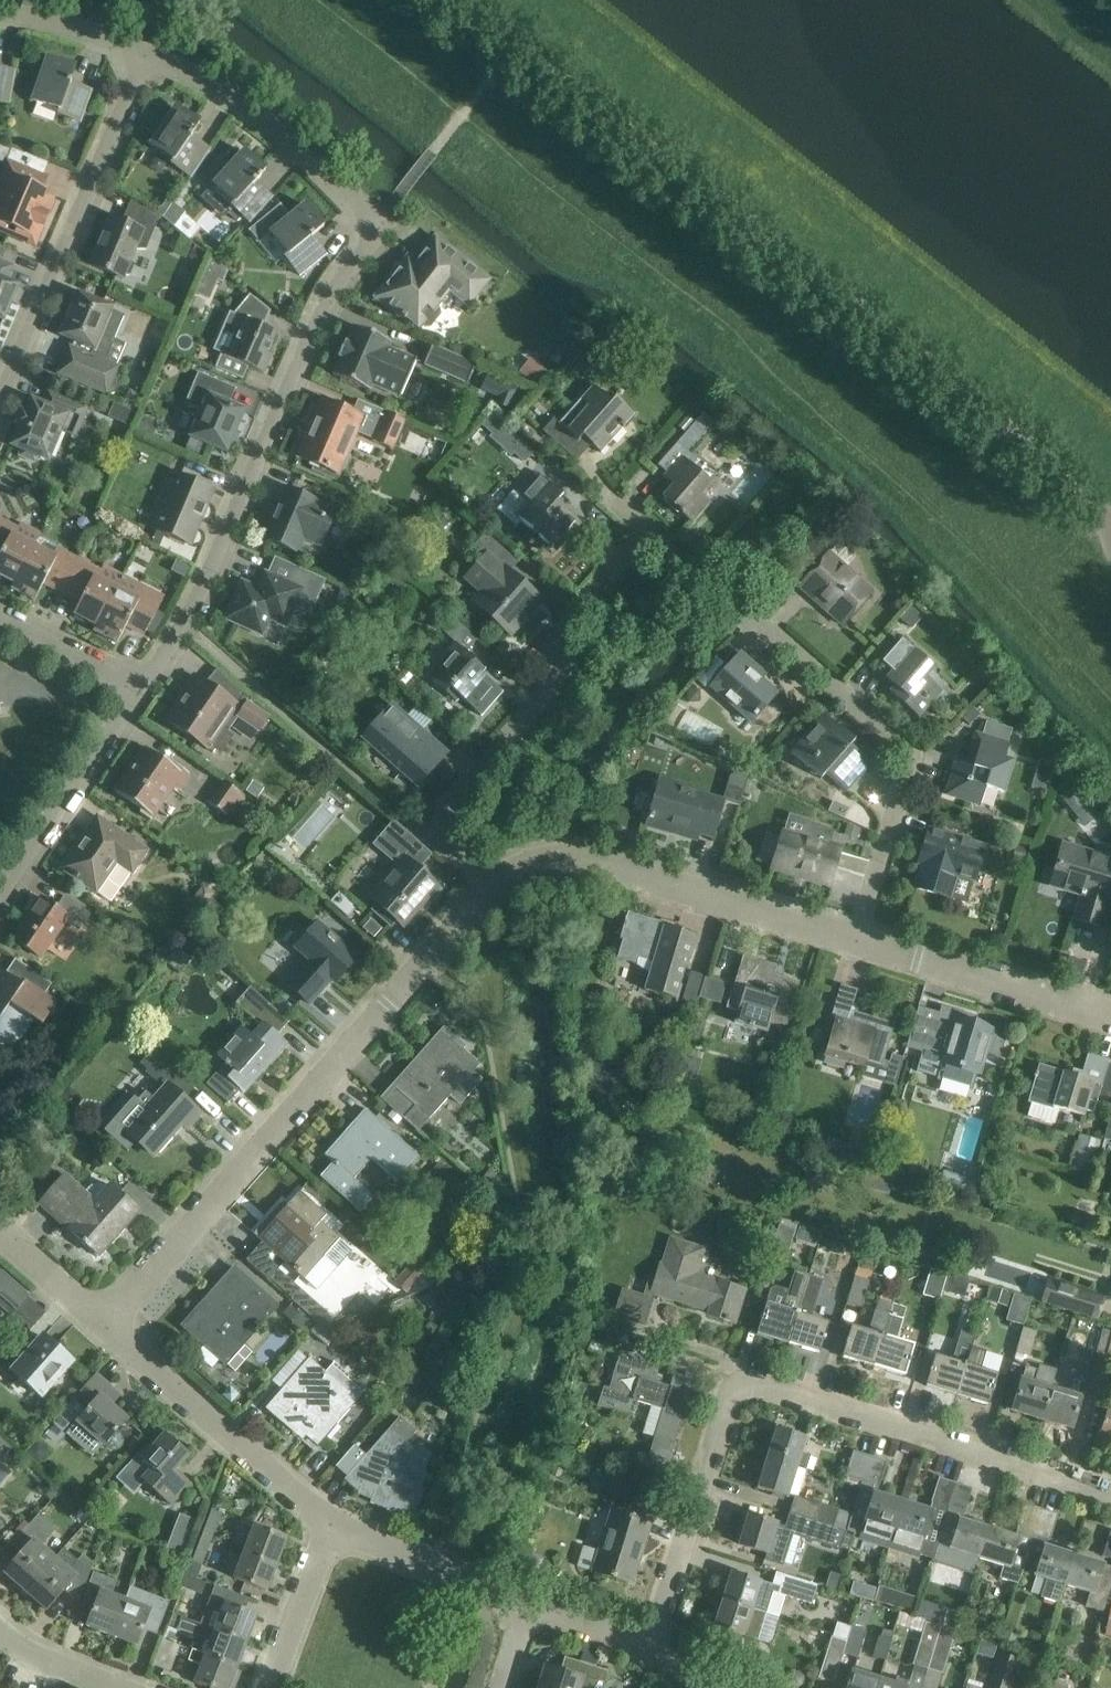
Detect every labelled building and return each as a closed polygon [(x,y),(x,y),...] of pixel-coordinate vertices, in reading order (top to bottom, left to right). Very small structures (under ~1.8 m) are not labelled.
[(47,58),(32,101),(58,110),(57,114),(79,122),(91,90),(70,83),(70,81),(69,81),(74,68),(47,58)] [(2,102),(8,103),(14,70),(8,69),(0,67),(0,101),(2,102)] [(190,177),(209,149),(191,137),(192,135),(191,134),(199,123),(175,107),(150,144),(173,160),(170,163),(190,177)] [(242,216),(249,222),(271,197),(255,183),(256,181),(256,180),(265,170),(243,151),(230,165),(220,156),(200,178),(211,188),(214,185),(234,203),(226,211),(237,221),(242,216)] [(7,234),(35,246),(43,227),(48,214),(54,201),(48,198),(40,195),(42,191),(37,188),(43,175),(6,160),(4,164),(0,175),(0,231),(7,234)] [(122,278),(124,275),(130,275),(134,264),(130,260),(135,249),(146,249),(160,216),(131,198),(131,199),(134,201),(125,222),(110,216),(102,235),(105,236),(101,246),(98,245),(90,264),(122,278)] [(185,212),(173,202),(163,218),(175,227),(185,212)] [(288,218),(270,232),(287,254),(284,257),(299,275),(325,254),(313,239),(325,229),(323,226),(305,204),(288,218)] [(469,305),(477,294),(489,280),(435,237),(415,262),(407,256),(375,297),(404,319),(406,316),(420,327),(422,324),(425,326),(430,326),(440,314),(439,309),(436,306),(449,289),(469,305)] [(210,256),(202,274),(217,280),(223,282),(228,270),(215,260),(210,256)] [(17,305),(23,291),(17,289),(18,285),(6,280),(13,265),(0,260),(0,319),(4,320),(11,302),(17,305)] [(69,347),(58,373),(105,393),(106,394),(107,394),(108,394),(109,394),(110,394),(111,394),(112,393),(113,393),(114,393),(115,392),(116,391),(117,390),(118,389),(118,388),(118,387),(119,386),(119,385),(119,384),(119,383),(119,382),(119,381),(119,380),(118,379),(117,378),(117,377),(116,376),(115,375),(114,375),(113,374),(116,367),(102,361),(111,340),(121,316),(122,315),(109,310),(110,307),(77,293),(60,335),(75,342),(72,348),(69,347)] [(223,328),(214,350),(221,353),(215,367),(242,379),(248,365),(264,372),(271,356),(267,354),(276,332),(262,326),(269,310),(249,294),(234,313),(230,312),(223,328)] [(374,385),(400,396),(416,360),(388,347),(390,341),(354,325),(346,342),(344,342),(338,356),(340,357),(332,374),(361,386),(371,391),(374,385)] [(432,345),(424,363),(424,364),(468,383),(476,364),(432,345)] [(533,384),(545,370),(532,359),(520,372),(533,384)] [(201,411),(190,436),(226,451),(227,449),(230,450),(233,444),(230,443),(243,410),(229,404),(236,388),(198,372),(184,404),(201,411)] [(505,381),(498,396),(513,402),(519,388),(505,381)] [(634,414),(630,411),(615,397),(611,402),(596,388),(584,402),(587,405),(566,429),(553,418),(542,430),(576,461),(591,444),(600,452),(634,414)] [(17,423),(22,425),(14,444),(23,448),(21,452),(23,456),(31,459),(35,458),(37,454),(47,458),(58,430),(74,437),(87,407),(47,390),(41,405),(32,401),(27,413),(22,411),(17,423)] [(129,392),(123,406),(137,412),(143,398),(129,392)] [(297,456),(338,473),(340,470),(346,467),(350,457),(348,451),(357,431),(375,439),(374,440),(393,448),(405,420),(376,407),(371,420),(322,399),(321,401),(318,403),(314,410),(316,413),(297,456)] [(114,402),(107,417),(131,427),(137,412),(123,406),(114,402)] [(678,440),(658,463),(667,471),(677,480),(673,484),(663,495),(692,520),(710,501),(701,494),(710,483),(692,466),(695,462),(699,458),(688,449),(714,420),(704,412),(695,422),(685,433),(678,440)] [(695,422),(687,415),(678,426),(685,433),(695,422)] [(489,416),(480,427),(491,437),(488,439),(510,458),(513,456),(524,465),(533,454),(522,444),(489,416)] [(518,418),(512,425),(518,431),(524,425),(518,418)] [(767,480),(754,469),(740,485),(753,496),(767,480)] [(190,544),(200,520),(214,488),(176,472),(168,492),(165,491),(161,502),(162,503),(152,528),(170,536),(168,538),(184,545),(185,542),(190,544)] [(514,523),(518,519),(552,548),(566,533),(568,535),(580,521),(556,501),(562,495),(537,474),(503,513),(514,523)] [(272,514),(262,537),(265,538),(297,552),(303,537),(313,542),(322,546),(337,511),(328,507),(318,503),(319,502),(284,487),(272,514)] [(439,512),(430,522),(438,529),(447,519),(439,512)] [(3,581),(5,578),(13,583),(11,588),(33,545),(14,535),(18,528),(0,519),(0,580),(3,581)] [(837,524),(824,525),(824,534),(838,533),(837,524)] [(33,545),(11,588),(34,600),(45,579),(63,589),(78,559),(56,548),(52,555),(33,545)] [(798,587),(816,603),(841,625),(871,591),(828,553),(798,587)] [(486,554),(465,577),(481,592),(473,602),(509,634),(540,600),(503,567),(502,569),(486,554)] [(78,559),(63,589),(81,598),(79,602),(74,613),(73,614),(75,614),(74,618),(86,624),(87,621),(96,625),(93,630),(94,630),(116,588),(104,581),(97,578),(100,570),(78,559)] [(176,560),(171,570),(184,577),(189,567),(176,560)] [(242,583),(227,617),(261,633),(269,617),(285,624),(295,602),(309,608),(321,582),(293,569),(274,560),(267,575),(266,574),(258,590),(242,583)] [(116,588),(94,630),(117,642),(127,622),(146,631),(154,634),(164,618),(155,613),(163,597),(141,585),(135,598),(116,588)] [(900,638),(880,660),(892,671),(886,677),(895,684),(890,690),(897,696),(919,716),(940,691),(925,677),(933,668),(900,638)] [(455,642),(426,676),(445,692),(456,702),(460,698),(480,715),(501,691),(480,672),(470,664),(474,659),(466,652),(455,642)] [(740,653),(710,686),(750,721),(775,693),(750,670),(754,665),(740,653)] [(177,704),(166,720),(187,735),(188,737),(195,742),(197,742),(203,746),(220,722),(223,725),(229,730),(238,717),(254,732),(266,719),(248,702),(250,700),(251,701),(252,700),(234,684),(217,669),(205,682),(194,675),(184,689),(175,703),(177,704)] [(699,702),(699,690),(686,690),(687,702),(699,702)] [(393,701),(362,737),(418,786),(443,758),(449,751),(430,734),(425,730),(409,715),(393,701)] [(853,741),(823,714),(790,752),(820,778),(825,773),(845,791),(870,764),(850,745),(853,741)] [(956,761),(946,794),(980,804),(985,787),(1001,792),(1011,761),(1004,759),(1008,744),(1007,743),(1011,729),(986,721),(982,736),(975,734),(970,751),(966,764),(956,761)] [(144,747),(114,790),(141,809),(139,812),(150,820),(171,789),(175,791),(189,773),(173,762),(171,765),(144,747)] [(1039,760),(1035,773),(1050,778),(1054,765),(1039,760)] [(722,800),(658,781),(646,824),(669,831),(671,824),(711,836),(722,800)] [(247,797),(225,782),(210,804),(232,819),(247,797)] [(1072,786),(1060,796),(1085,826),(1097,815),(1072,786)] [(326,798),(294,833),(309,847),(342,812),(326,798)] [(80,841),(61,868),(81,882),(79,884),(88,890),(90,888),(96,892),(111,903),(132,873),(147,850),(100,818),(97,816),(80,841)] [(402,926),(424,901),(437,887),(417,869),(431,854),(392,820),(380,834),(394,846),(386,855),(397,864),(369,897),(376,904),(371,910),(390,926),(395,920),(402,926)] [(783,833),(773,867),(828,883),(833,866),(833,864),(837,851),(838,849),(827,846),(832,830),(807,823),(802,838),(783,833)] [(847,825),(844,834),(857,838),(860,828),(847,825)] [(922,864),(915,887),(957,900),(966,903),(973,880),(983,846),(928,830),(918,863),(922,864)] [(1056,866),(1050,884),(1080,892),(1079,895),(1082,896),(1075,918),(1100,925),(1108,901),(1110,902),(1110,850),(1106,848),(1103,857),(1062,844),(1056,866)] [(1015,845),(1011,862),(1023,866),(1028,848),(1015,845)] [(203,884),(192,900),(204,908),(215,893),(215,892),(207,887),(203,884)] [(329,902),(347,917),(356,907),(338,891),(329,902)] [(81,926),(90,913),(64,895),(56,907),(41,897),(13,938),(40,957),(67,917),(81,926)] [(666,923),(627,911),(620,936),(623,937),(616,958),(636,964),(638,958),(653,963),(645,989),(677,999),(682,985),(679,984),(685,961),(689,962),(696,936),(665,926),(666,923)] [(307,959),(285,983),(309,1004),(330,979),(334,983),(356,957),(316,922),(294,947),(307,959)] [(774,973),(776,966),(743,955),(731,991),(730,990),(725,1007),(736,1011),(733,1021),(766,1032),(769,1021),(786,1026),(799,981),(774,973)] [(1069,956),(1065,969),(1082,974),(1086,961),(1069,956)] [(1,1042),(2,1042),(4,1042),(5,1042),(6,1042),(7,1042),(8,1042),(10,1042),(14,1039),(17,1036),(21,1033),(24,1030),(27,1026),(29,1022),(31,1018),(41,1025),(57,1003),(44,994),(51,984),(51,983),(15,958),(5,973),(0,969),(0,1041),(1,1042)] [(719,1003),(725,982),(704,976),(697,996),(719,1003)] [(835,1019),(825,1056),(863,1067),(861,1076),(885,1083),(885,1082),(889,1068),(887,1068),(890,1060),(884,1058),(896,1017),(874,1011),(871,1021),(850,1014),(857,989),(840,984),(830,1017),(835,1019)] [(207,1082),(206,1083),(228,1103),(239,1090),(243,1093),(287,1043),(277,1034),(289,1021),(249,986),(235,1003),(260,1025),(251,1036),(241,1028),(217,1055),(224,1062),(223,1063),(225,1064),(208,1083),(207,1082)] [(685,986),(681,1001),(694,1005),(699,990),(685,986)] [(973,1024),(976,1016),(941,1005),(939,1012),(918,1006),(906,1047),(921,1052),(916,1071),(936,1077),(936,1079),(971,1090),(976,1073),(978,1073),(985,1048),(1001,1053),(1006,1035),(992,1030),(973,1024)] [(394,1087),(382,1100),(417,1131),(449,1095),(459,1104),(481,1079),(473,1072),(479,1064),(462,1049),(464,1046),(442,1027),(430,1041),(413,1060),(391,1085),(394,1087)] [(181,1123),(186,1127),(198,1113),(183,1099),(194,1086),(152,1049),(140,1063),(147,1069),(145,1071),(164,1088),(154,1100),(145,1092),(137,1100),(134,1097),(104,1130),(128,1150),(136,1140),(153,1155),(181,1123)] [(889,1068),(885,1082),(894,1085),(904,1052),(893,1049),(890,1060),(887,1068),(889,1068)] [(1083,1115),(1084,1110),(1093,1113),(1109,1060),(1087,1054),(1080,1077),(1037,1064),(1033,1076),(1035,1077),(1028,1102),(1031,1102),(1028,1115),(1054,1123),(1059,1108),(1083,1115)] [(332,1162),(319,1176),(360,1212),(373,1197),(353,1179),(370,1159),(396,1182),(419,1156),(364,1108),(352,1121),(344,1131),(323,1154),(332,1162)] [(1075,1149),(1069,1169),(1089,1175),(1095,1155),(1075,1149)] [(870,1170),(882,1173),(885,1161),(873,1158),(870,1170)] [(454,1174),(440,1162),(429,1176),(442,1187),(454,1174)] [(971,1199),(976,1181),(943,1171),(938,1189),(971,1199)] [(98,1256),(124,1227),(139,1211),(110,1185),(95,1202),(64,1175),(41,1200),(72,1227),(69,1230),(98,1256)] [(285,1206),(281,1202),(253,1234),(302,1278),(325,1252),(339,1264),(351,1251),(319,1222),(325,1215),(298,1191),(285,1206)] [(1087,1230),(1089,1223),(1072,1217),(1070,1225),(1087,1230)] [(778,1224),(770,1249),(786,1253),(794,1229),(778,1224)] [(821,1248),(828,1250),(834,1247),(836,1240),(825,1236),(821,1248)] [(621,1290),(614,1314),(644,1323),(653,1292),(710,1309),(708,1314),(734,1322),(745,1290),(700,1276),(696,1275),(704,1250),(678,1241),(670,1267),(660,1264),(655,1279),(648,1277),(642,1297),(621,1290)] [(239,1346),(276,1305),(233,1267),(219,1282),(224,1286),(208,1305),(211,1308),(205,1314),(199,1309),(183,1327),(223,1362),(238,1345),(239,1346)] [(394,1283),(404,1292),(418,1276),(409,1267),(394,1283)] [(946,1273),(929,1268),(921,1294),(938,1299),(946,1273)] [(275,1269),(266,1279),(289,1300),(298,1290),(275,1269)] [(765,1303),(756,1333),(787,1343),(806,1280),(808,1274),(794,1270),(792,1276),(789,1288),(788,1290),(774,1286),(769,1289),(765,1303)] [(11,1314),(27,1296),(1,1272),(0,1273),(0,1304),(11,1314)] [(806,1280),(787,1343),(818,1353),(828,1322),(810,1316),(816,1296),(820,1284),(822,1279),(808,1274),(806,1280)] [(854,1275),(845,1304),(860,1308),(869,1280),(854,1275)] [(947,1275),(942,1291),(962,1297),(967,1281),(947,1275)] [(1042,1302),(1073,1312),(1088,1317),(1095,1294),(1048,1280),(1042,1302)] [(1024,1324),(1031,1298),(1014,1293),(1006,1319),(1024,1324)] [(841,1356),(872,1366),(891,1303),(877,1299),(868,1331),(850,1325),(841,1356)] [(891,1303),(872,1366),(904,1375),(913,1344),(896,1339),(905,1307),(891,1303)] [(289,1305),(282,1313),(306,1334),(315,1324),(301,1312),(300,1314),(289,1305)] [(24,1317),(13,1330),(22,1339),(34,1325),(24,1317)] [(326,1346),(338,1332),(321,1318),(309,1331),(326,1346)] [(1037,1330),(1023,1326),(1015,1351),(1029,1355),(1037,1330)] [(934,1354),(925,1385),(956,1395),(966,1364),(976,1332),(961,1328),(952,1360),(934,1354)] [(42,1336),(12,1371),(40,1396),(71,1361),(42,1336)] [(966,1364),(956,1395),(988,1405),(997,1374),(981,1369),(986,1351),(971,1346),(966,1364)] [(599,1397),(597,1405),(628,1415),(631,1406),(633,1400),(651,1406),(646,1420),(642,1433),(654,1436),(646,1462),(666,1468),(695,1374),(675,1368),(669,1386),(658,1383),(660,1375),(653,1373),(652,1361),(632,1355),(620,1351),(609,1388),(603,1386),(599,1397)] [(1106,1358),(1107,1355),(1092,1351),(1084,1378),(1099,1383),(1106,1358)] [(285,1384),(265,1408),(293,1432),(303,1421),(307,1425),(306,1426),(310,1429),(304,1437),(315,1447),(318,1444),(322,1439),(365,1389),(333,1361),(324,1372),(308,1358),(285,1384)] [(1050,1390),(1056,1369),(1039,1364),(1037,1369),(1025,1366),(1021,1381),(1020,1381),(1012,1409),(1041,1418),(1050,1390)] [(73,1398),(53,1421),(55,1423),(66,1433),(76,1421),(103,1445),(103,1444),(104,1445),(107,1447),(111,1449),(115,1450),(119,1448),(122,1445),(123,1440),(122,1436),(120,1433),(116,1429),(126,1418),(111,1405),(120,1395),(95,1373),(73,1398)] [(1066,1394),(1050,1390),(1041,1418),(1071,1426),(1080,1398),(1079,1398),(1084,1383),(1070,1379),(1066,1394)] [(1097,1438),(1110,1442),(1110,1392),(1097,1438)] [(571,1397),(568,1407),(577,1410),(580,1400),(571,1397)] [(462,1408),(460,1415),(469,1417),(470,1411),(462,1408)] [(431,1453),(406,1442),(416,1431),(399,1416),(365,1454),(353,1444),(335,1466),(346,1476),(343,1479),(358,1492),(360,1487),(373,1493),(370,1499),(369,1502),(387,1509),(406,1516),(408,1517),(413,1506),(420,1487),(425,1472),(424,1472),(431,1453)] [(775,1427),(766,1457),(805,1469),(810,1455),(801,1452),(805,1436),(775,1427)] [(139,1455),(119,1477),(132,1488),(141,1479),(143,1480),(170,1505),(189,1483),(175,1470),(188,1455),(163,1433),(152,1446),(142,1457),(141,1457),(139,1455)] [(861,1482),(870,1455),(853,1450),(845,1476),(861,1482)] [(870,1455),(861,1482),(846,1530),(891,1544),(905,1501),(877,1492),(887,1461),(870,1455)] [(797,1496),(805,1469),(766,1457),(756,1487),(787,1497),(788,1493),(797,1496)] [(9,1472),(0,1464),(0,1483),(9,1472)] [(955,1482),(938,1477),(929,1508),(905,1501),(891,1544),(933,1556),(947,1509),(955,1482)] [(972,1487),(955,1482),(947,1509),(964,1514),(972,1487)] [(838,1509),(797,1496),(791,1514),(833,1527),(838,1509)] [(1040,1508),(1024,1503),(1014,1535),(988,1527),(979,1558),(1005,1566),(1002,1577),(1019,1582),(1032,1535),(1040,1508)] [(933,1556),(932,1560),(974,1573),(979,1558),(988,1527),(962,1519),(964,1514),(947,1509),(933,1556)] [(201,1535),(211,1539),(220,1513),(211,1510),(201,1535)] [(577,1566),(631,1583),(650,1522),(612,1510),(599,1551),(583,1546),(577,1566)] [(179,1512),(166,1548),(183,1554),(195,1518),(179,1512)] [(25,1591),(54,1558),(40,1546),(55,1529),(38,1514),(11,1544),(21,1552),(4,1572),(25,1591)] [(748,1515),(739,1544),(767,1553),(765,1559),(783,1565),(783,1563),(789,1542),(792,1535),(809,1540),(838,1549),(839,1547),(847,1550),(851,1536),(843,1534),(844,1531),(833,1527),(791,1514),(790,1514),(786,1526),(748,1515)] [(243,1551),(276,1564),(286,1538),(253,1525),(243,1551)] [(1110,1529),(1101,1556),(1110,1559),(1110,1530),(1110,1529)] [(201,1535),(191,1561),(200,1565),(211,1539),(201,1535)] [(1058,1602),(1064,1584),(1073,1554),(1043,1544),(1034,1575),(1046,1579),(1041,1597),(1058,1602)] [(276,1564),(243,1551),(233,1578),(266,1590),(276,1564)] [(68,1570),(54,1558),(25,1591),(46,1609),(63,1589),(78,1603),(93,1562),(83,1553),(68,1570)] [(1073,1554),(1064,1584),(1089,1592),(1085,1606),(1102,1611),(1110,1584),(1110,1566),(1103,1564),(1103,1563),(1073,1554)] [(110,1635),(124,1599),(110,1594),(116,1580),(93,1571),(82,1597),(95,1602),(86,1625),(110,1635)] [(731,1571),(722,1599),(766,1613),(772,1592),(810,1604),(817,1585),(783,1574),(779,1586),(731,1571)] [(831,1571),(826,1586),(834,1589),(839,1574),(831,1571)] [(853,1581),(849,1594),(872,1601),(875,1588),(853,1581)] [(214,1585),(200,1623),(246,1641),(256,1615),(245,1611),(249,1598),(214,1585)] [(886,1604),(890,1589),(879,1586),(874,1601),(886,1604)] [(143,1592),(129,1587),(124,1599),(110,1635),(135,1644),(144,1621),(159,1627),(169,1601),(144,1591),(143,1592)] [(905,1594),(900,1609),(913,1613),(918,1598),(905,1594)] [(722,1599),(714,1627),(728,1632),(725,1643),(725,1642),(739,1647),(742,1636),(743,1636),(744,1635),(757,1640),(766,1613),(722,1599)] [(246,1641),(200,1623),(182,1616),(177,1629),(197,1637),(192,1650),(236,1667),(246,1641)] [(927,1620),(914,1663),(927,1667),(940,1625),(927,1620)] [(831,1636),(846,1641),(851,1626),(836,1621),(831,1636)] [(953,1629),(940,1625),(927,1667),(939,1672),(953,1629)] [(846,1641),(842,1653),(857,1658),(865,1630),(851,1626),(846,1641)] [(879,1637),(873,1656),(884,1659),(890,1640),(893,1632),(883,1629),(881,1637),(879,1637)] [(846,1641),(831,1636),(818,1678),(833,1683),(842,1653),(846,1641)] [(162,1638),(152,1665),(170,1671),(180,1645),(172,1642),(162,1638)] [(236,1667),(192,1650),(188,1660),(201,1665),(194,1681),(210,1687),(228,1687),(229,1687),(233,1687),(241,1668),(236,1667)] [(988,1687),(1008,1687),(1017,1661),(998,1655),(988,1687)] [(537,1687),(599,1687),(602,1684),(604,1685),(606,1680),(609,1670),(595,1666),(579,1661),(575,1674),(560,1669),(544,1665),(537,1687)] [(879,1678),(851,1670),(845,1687),(876,1687),(879,1678)] [(879,1678),(876,1687),(906,1687),(908,1681),(896,1678),(894,1683),(879,1678)]
